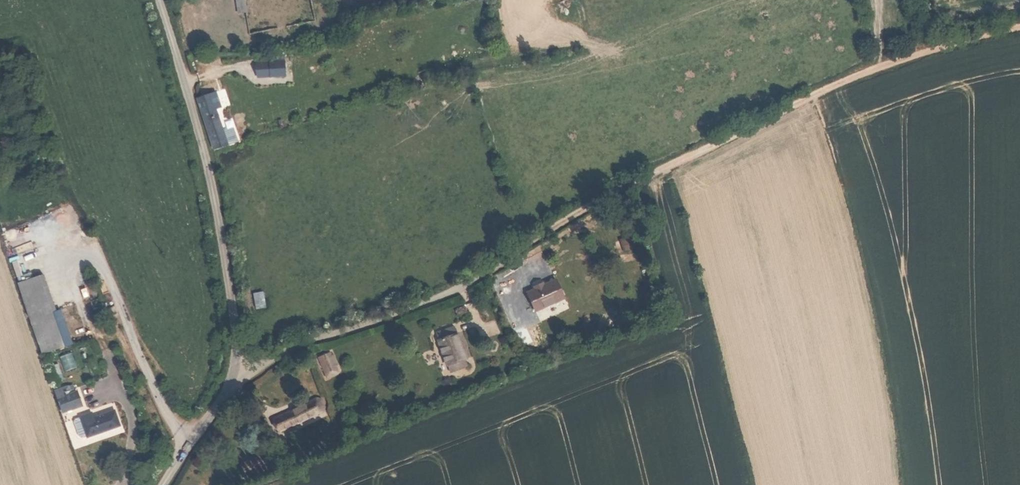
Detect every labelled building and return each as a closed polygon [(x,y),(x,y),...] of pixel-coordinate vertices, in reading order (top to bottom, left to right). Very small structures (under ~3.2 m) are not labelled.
[(233,7),(234,15),(243,14),(242,6),(233,7)] [(265,65),(267,80),(282,78),(280,63),(265,65)] [(265,65),(253,67),(255,82),(267,80),(265,65)] [(193,99),(197,111),(211,107),(212,110),(216,108),(211,93),(196,98),(193,99)] [(211,107),(197,111),(208,150),(222,146),(211,107)] [(21,281),(25,293),(46,286),(42,274),(21,281)] [(538,289),(537,286),(529,289),(536,308),(553,301),(564,297),(565,296),(557,277),(546,282),(548,285),(538,289)] [(535,283),(537,286),(538,289),(548,285),(546,282),(545,279),(535,283)] [(25,293),(42,341),(63,334),(46,286),(25,293)] [(567,305),(564,297),(553,301),(557,309),(561,310),(565,308),(567,305)] [(620,305),(624,314),(638,309),(634,299),(620,305)] [(638,309),(624,314),(628,324),(642,319),(638,309)] [(453,369),(461,366),(458,359),(464,357),(467,356),(458,331),(455,332),(452,323),(438,328),(441,336),(437,337),(447,364),(451,362),(453,369)] [(66,343),(63,334),(42,341),(45,350),(66,343)] [(332,355),(323,359),(328,373),(337,369),(332,355)] [(458,359),(461,366),(467,364),(464,357),(458,359)] [(71,407),(81,403),(76,389),(75,386),(74,382),(72,383),(72,382),(68,383),(69,385),(55,390),(62,410),(67,408),(71,407)] [(279,426),(321,408),(319,405),(323,404),(320,398),(317,400),(316,397),(312,399),(311,397),(274,413),(279,426)] [(86,434),(87,435),(119,423),(113,408),(93,416),(91,410),(79,414),(79,415),(86,434)] [(74,417),(73,420),(78,434),(81,436),(86,434),(79,415),(74,417)] [(251,455),(226,465),(230,475),(232,474),(254,465),(251,455)] [(235,481),(257,472),(254,465),(232,474),(235,481)]
